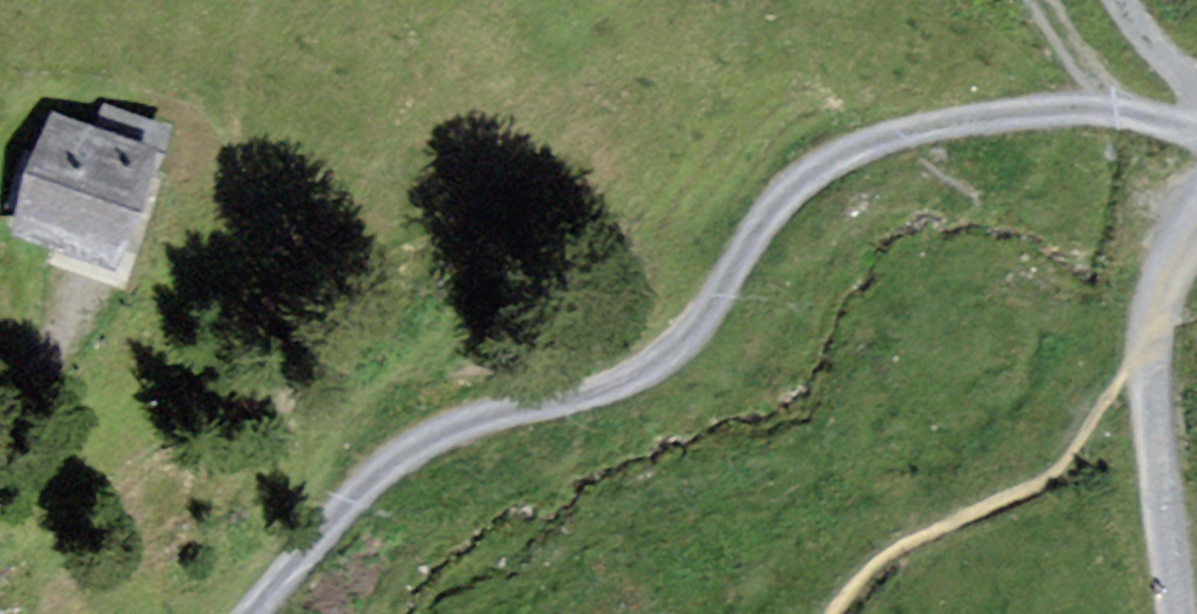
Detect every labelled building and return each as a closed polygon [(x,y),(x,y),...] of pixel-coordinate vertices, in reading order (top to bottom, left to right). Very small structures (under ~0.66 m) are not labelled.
[(113,262),(155,149),(60,114),(18,228),(113,262)]
